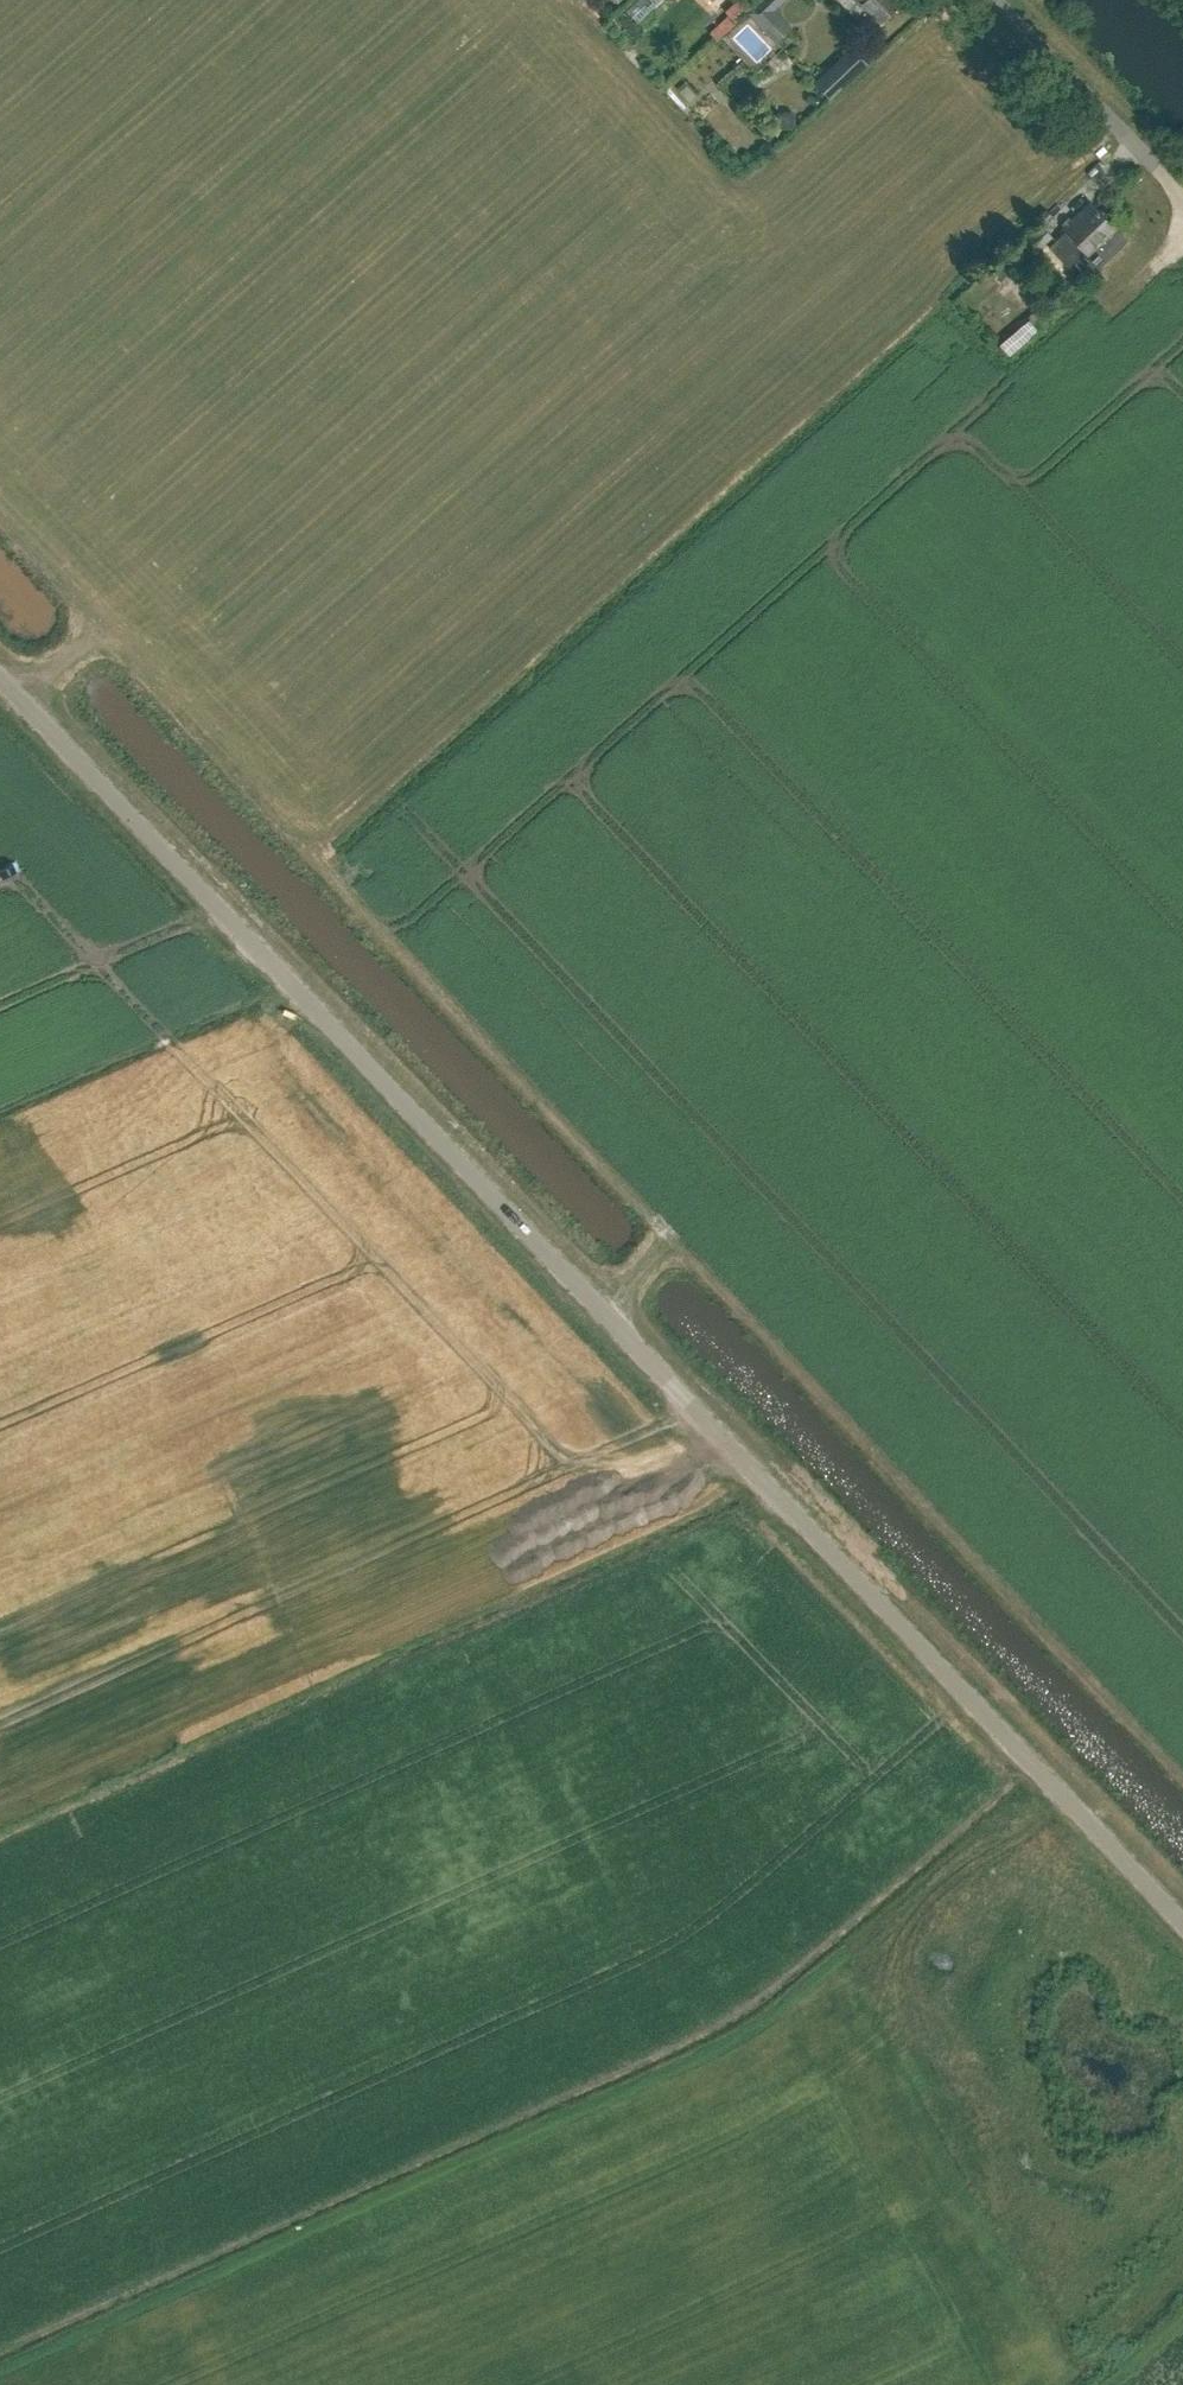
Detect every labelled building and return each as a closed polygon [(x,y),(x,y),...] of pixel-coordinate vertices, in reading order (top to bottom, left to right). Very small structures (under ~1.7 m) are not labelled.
[(758,24),(774,9),(784,0),(759,0),(746,12),(758,24)] [(878,21),(899,0),(858,0),(878,21)] [(1092,203),(1063,229),(1099,267),(1127,241),(1092,203)]
